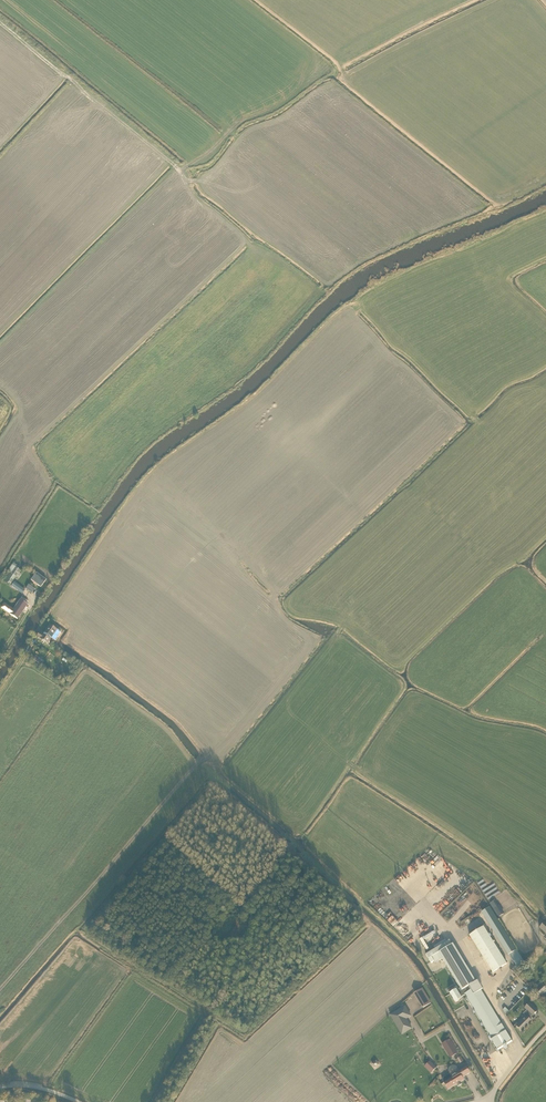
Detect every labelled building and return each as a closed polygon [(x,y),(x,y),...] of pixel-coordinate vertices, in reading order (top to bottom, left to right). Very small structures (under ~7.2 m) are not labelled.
[(16,577),(20,571),(15,568),(11,574),(16,577)] [(37,573),(31,580),(41,587),(46,580),(37,573)] [(22,594),(25,590),(13,582),(10,586),(22,594)] [(29,583),(25,588),(32,593),(35,588),(29,583)] [(28,605),(26,604),(28,602),(22,598),(13,610),(4,604),(1,608),(10,614),(10,615),(18,620),(26,607),(27,609),(29,606),(28,605)] [(50,625),(43,635),(40,632),(37,637),(40,639),(47,644),(55,634),(57,635),(60,630),(58,629),(57,630),(50,625)] [(37,666),(41,662),(34,657),(31,662),(37,666)] [(499,917),(506,913),(498,899),(491,903),(499,917)] [(470,935),(493,973),(507,964),(484,926),(470,935)] [(450,940),(449,941),(445,935),(423,949),(426,955),(431,963),(434,961),(432,957),(439,953),(462,991),(458,993),(457,990),(450,994),(456,1002),(462,999),(461,997),(465,995),(498,1050),(512,1042),(453,944),(452,945),(450,940)] [(536,991),(541,996),(545,991),(545,988),(543,985),(536,991)] [(424,988),(414,993),(423,1008),(433,1003),(424,988)] [(530,1003),(525,1008),(527,1010),(523,1014),(525,1015),(515,1025),(522,1031),(532,1022),(529,1018),(532,1015),(533,1016),(538,1011),(530,1003)] [(406,1019),(411,1016),(405,1006),(390,1015),(402,1034),(412,1029),(406,1019)] [(459,1061),(464,1058),(456,1045),(451,1048),(459,1061)] [(431,1074),(437,1068),(430,1061),(425,1067),(431,1074)] [(450,1072),(450,1073),(453,1078),(444,1083),(448,1089),(464,1080),(463,1077),(470,1073),(466,1066),(459,1071),(457,1068),(457,1069),(456,1068),(456,1067),(455,1067),(454,1067),(453,1067),(452,1067),(451,1067),(451,1068),(450,1068),(450,1069),(450,1070),(449,1070),(449,1071),(450,1071),(450,1072)]
